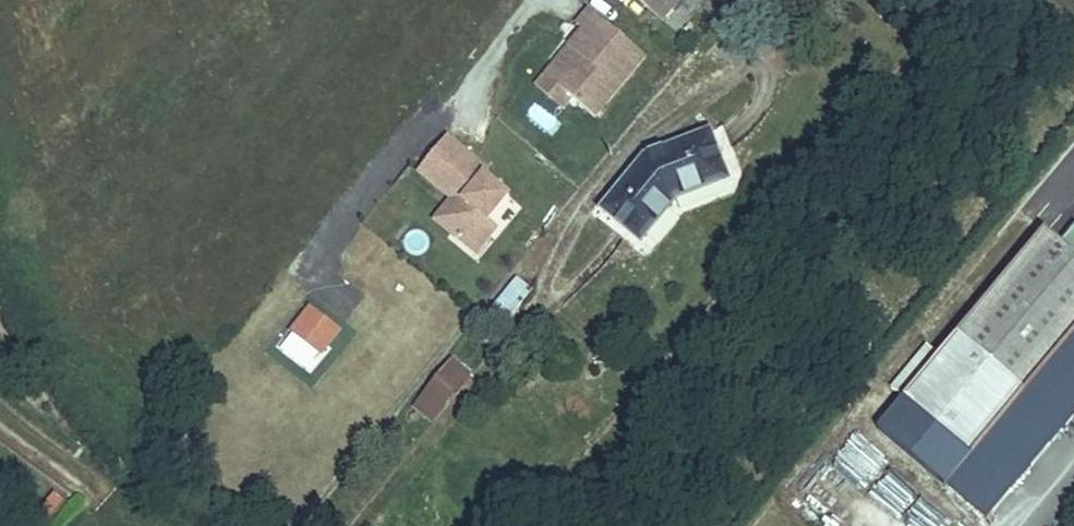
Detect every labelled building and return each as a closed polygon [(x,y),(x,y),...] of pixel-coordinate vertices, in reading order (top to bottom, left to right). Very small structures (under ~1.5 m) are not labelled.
[(662,25),(683,0),(631,0),(662,25)] [(646,59),(586,9),(571,26),(577,32),(530,86),(559,115),(571,102),(594,122),(646,59)] [(650,151),(609,201),(646,231),(681,192),(732,174),(715,128),(650,151)] [(492,171),(447,135),(413,177),(445,203),(427,223),(474,261),(520,206),(486,178),(492,171)] [(1027,260),(1058,287),(1073,269),(1042,241),(1027,260)] [(981,409),(1073,302),(1073,301),(1058,287),(1027,260),(1009,245),(916,352),(981,409)] [(520,278),(483,322),(500,335),(536,292),(520,278)] [(325,295),(308,318),(336,340),(353,317),(325,295)] [(452,359),(413,405),(430,419),(469,373),(452,359)] [(857,431),(824,466),(852,492),(885,457),(857,431)] [(896,514),(916,492),(891,469),(871,490),(896,514)]
